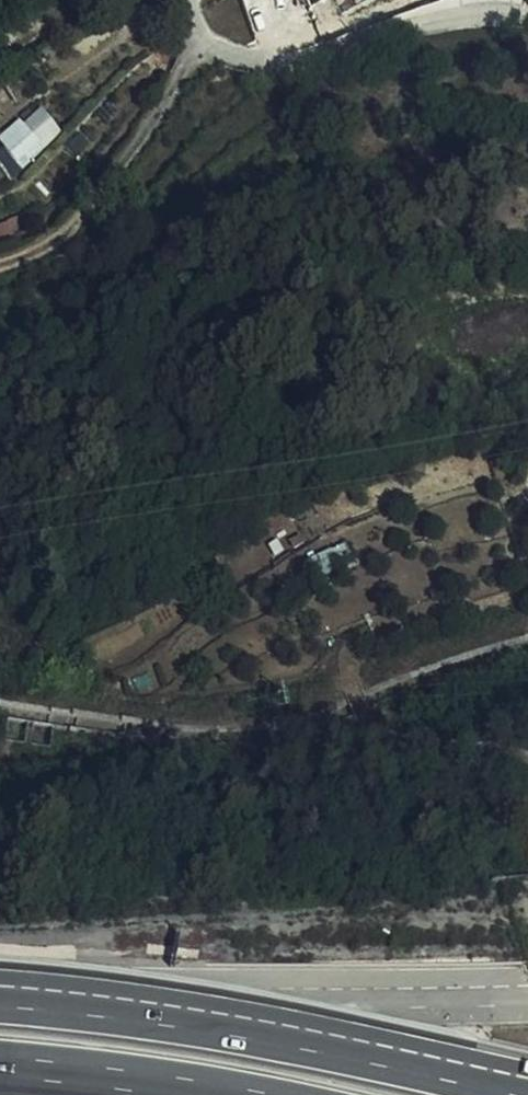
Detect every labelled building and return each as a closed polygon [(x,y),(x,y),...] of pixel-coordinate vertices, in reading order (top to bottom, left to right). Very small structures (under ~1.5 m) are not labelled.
[(440,5),(439,0),(415,0),(418,13),(440,5)] [(28,132),(20,122),(0,140),(0,143),(7,151),(28,132)] [(45,150),(28,132),(7,151),(23,170),(45,150)] [(7,151),(0,157),(0,168),(12,180),(23,170),(7,151)] [(16,241),(9,222),(0,226),(0,247),(16,241)] [(504,823),(505,831),(517,831),(516,822),(504,823)]
